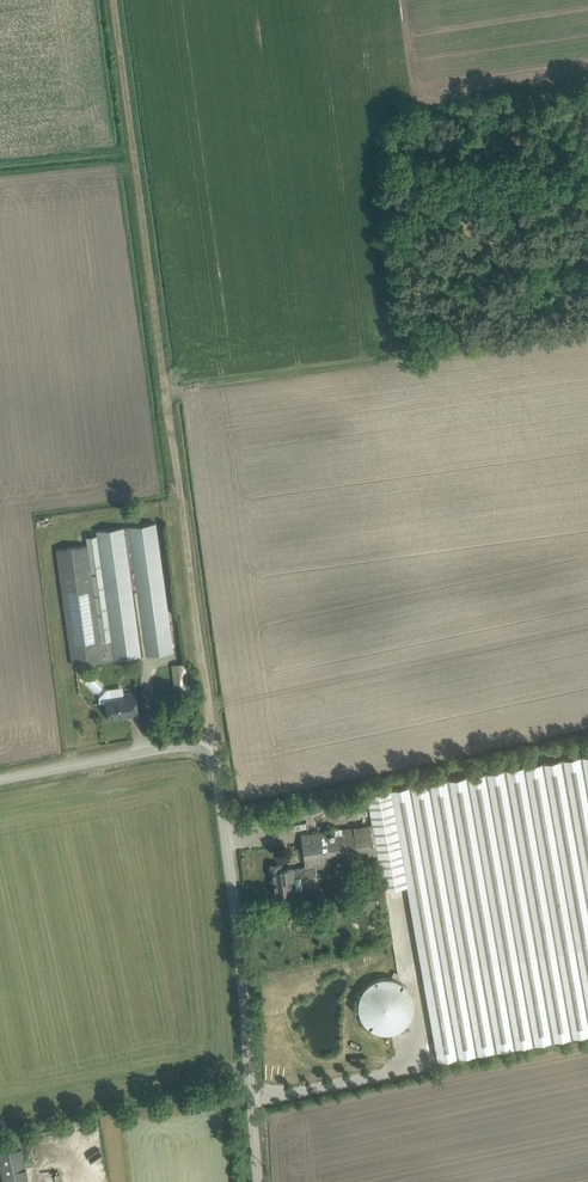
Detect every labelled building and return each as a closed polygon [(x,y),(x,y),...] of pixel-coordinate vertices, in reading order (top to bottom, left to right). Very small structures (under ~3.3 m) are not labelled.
[(73,665),(174,651),(156,523),(96,531),(97,535),(86,537),(87,545),(58,549),(73,665)] [(175,695),(189,694),(186,663),(172,665),(175,695)] [(84,684),(96,695),(105,686),(93,675),(84,684)] [(107,689),(99,697),(99,702),(106,701),(109,718),(139,714),(135,691),(125,693),(125,697),(112,698),(110,689),(107,689)] [(435,1043),(427,1044),(430,1062),(587,1034),(587,755),(391,791),(407,885),(435,1043)] [(384,889),(407,885),(391,791),(368,794),(384,889)] [(317,874),(316,867),(378,858),(372,825),(302,835),(306,866),(302,867),(302,868),(293,869),(282,870),(281,865),(270,866),(274,893),(303,889),(301,877),(307,876),(308,877),(314,877),(315,875),(317,874)] [(352,1021),(401,1034),(414,987),(365,974),(352,1021)] [(23,1149),(0,1153),(0,1165),(3,1181),(29,1181),(23,1149)]
